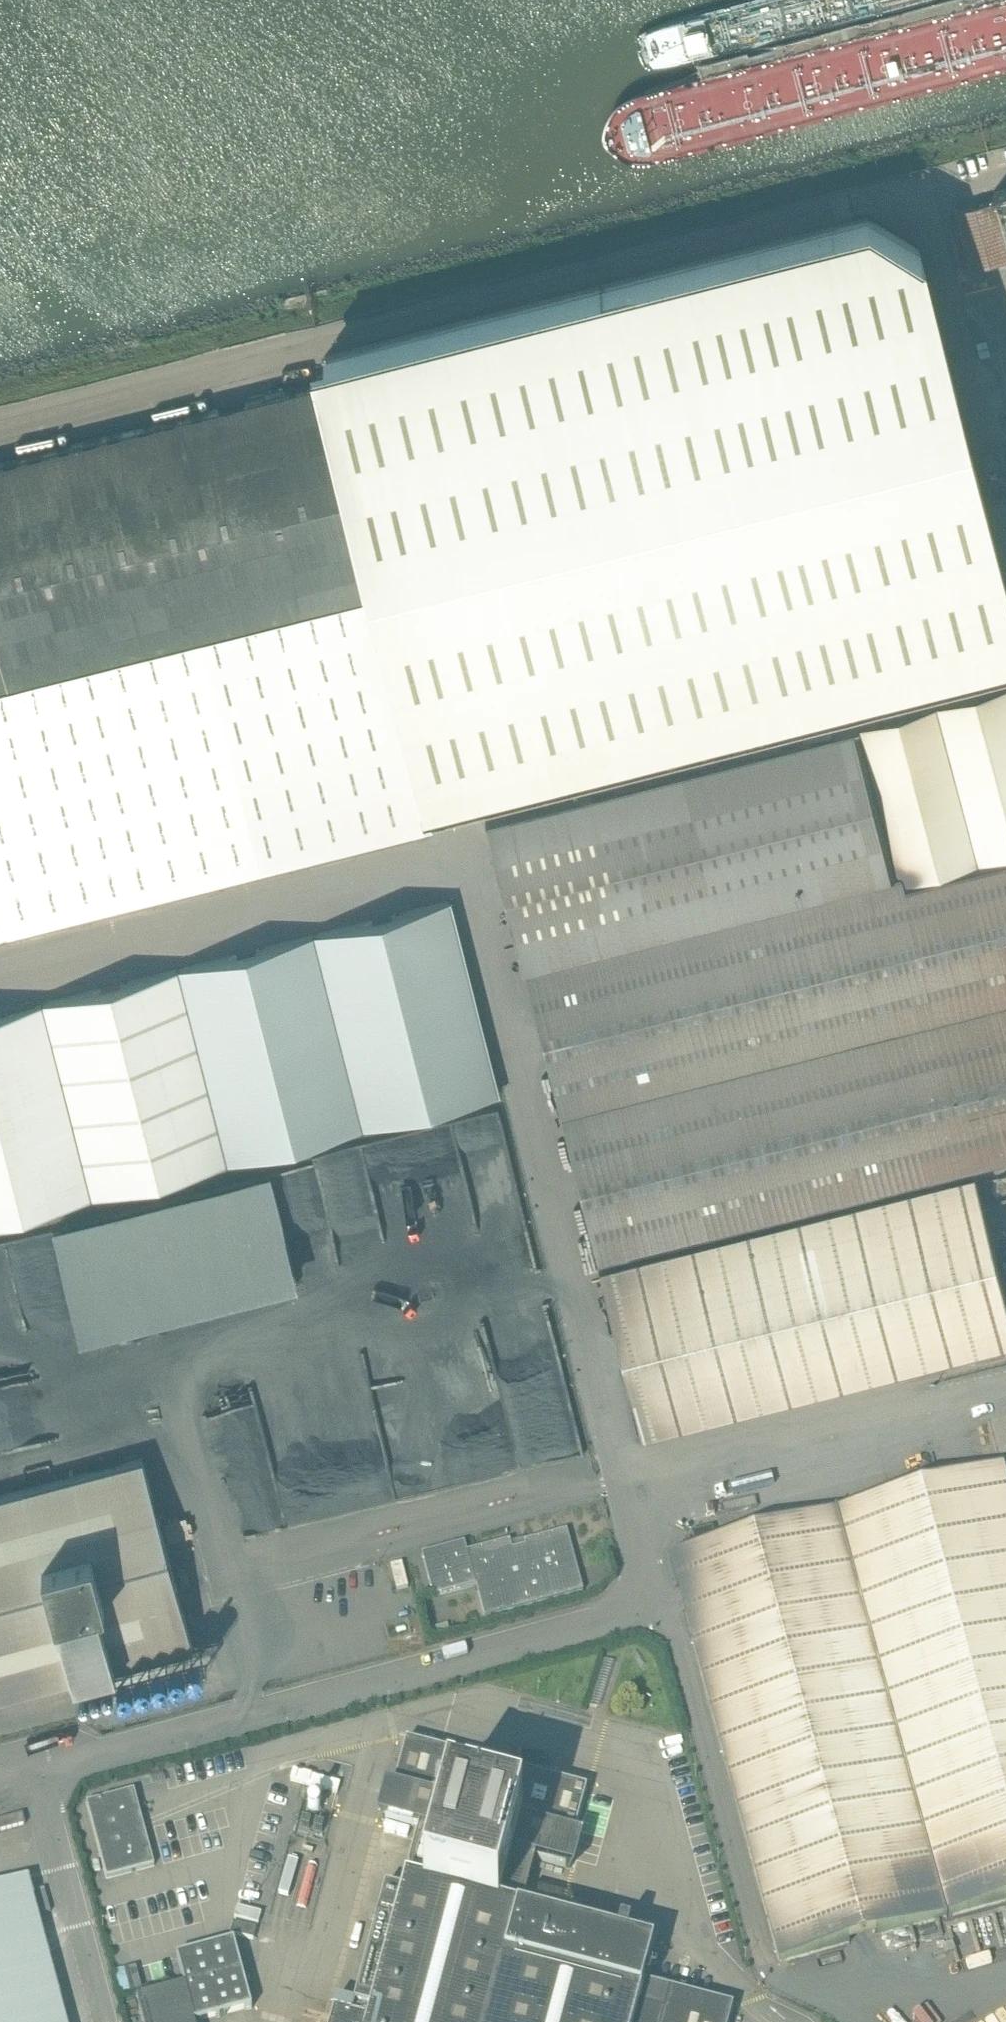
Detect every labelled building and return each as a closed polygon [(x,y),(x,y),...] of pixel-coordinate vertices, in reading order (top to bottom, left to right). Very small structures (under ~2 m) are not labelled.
[(993,193),(1005,238),(1005,190),(993,193)] [(969,269),(1005,259),(1005,247),(993,199),(960,208),(953,210),(969,269)] [(432,829),(424,798),(318,382),(0,463),(0,939),(432,829)] [(485,821),(522,967),(523,966),(598,1263),(1005,1160),(1005,862),(905,888),(904,882),(1005,855),(1005,683),(869,719),(485,821)] [(500,1095),(451,900),(0,1014),(0,1221),(500,1095)] [(136,957),(138,970),(176,964),(174,951),(136,957)] [(1005,1344),(1005,1300),(974,1174),(599,1269),(642,1436),(1005,1344)] [(227,1393),(242,1454),(266,1448),(251,1387),(227,1393)] [(193,1647),(143,1458),(0,1496),(0,1698),(193,1647)] [(1003,1467),(670,1557),(780,1962),(946,1917),(946,1919),(947,1919),(947,1917),(1005,1901),(1005,1478),(1003,1467)] [(695,1541),(715,1536),(713,1526),(692,1531),(695,1541)] [(583,1591),(567,1530),(524,1541),(525,1546),(511,1549),(509,1540),(466,1552),(464,1542),(422,1554),(433,1596),(476,1584),(485,1617),(583,1591)] [(393,1570),(404,1569),(400,1545),(389,1547),(393,1570)] [(734,2006),(645,1982),(654,1947),(628,1940),(631,1929),(605,1922),(602,1933),(522,1911),(535,1860),(570,1869),(578,1836),(574,1835),(587,1789),(568,1783),(407,1740),(394,1787),(386,1785),(377,1817),(419,1828),(403,1891),(384,1886),(354,2003),(373,2008),(370,2018),(333,2008),(330,2021),(729,2021),(734,2006)] [(340,1783),(294,1770),(291,1780),(337,1792),(340,1783)] [(133,1792),(87,1804),(106,1878),(153,1866),(133,1792)] [(319,1803),(315,1802),(310,1803),(309,1808),(310,1812),(315,1814),(319,1812),(321,1808),(319,1803)] [(28,1879),(0,1886),(0,2021),(66,2021),(28,1879)] [(252,2007),(234,1941),(176,1956),(184,1986),(136,1999),(142,2021),(199,2021),(252,2007)]
